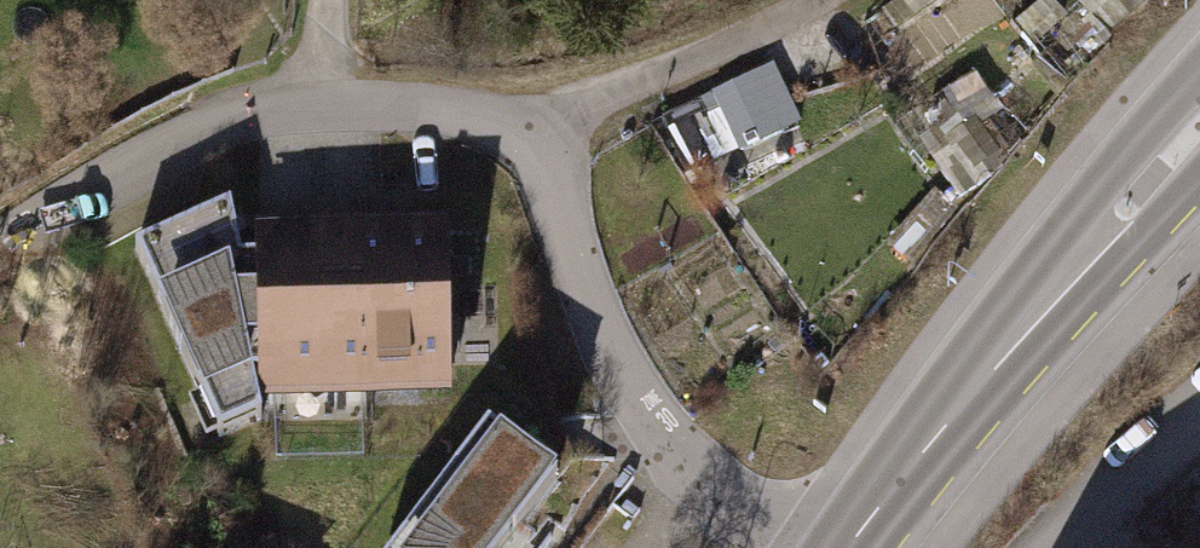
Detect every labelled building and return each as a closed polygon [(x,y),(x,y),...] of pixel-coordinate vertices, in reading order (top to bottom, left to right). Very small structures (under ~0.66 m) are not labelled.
[(769,69),(647,126),(680,196),(802,139),(769,69)] [(263,421),(259,410),(256,261),(242,262),(231,209),(134,251),(219,442),(263,421)] [(449,225),(365,227),(369,407),(454,406),(449,225)] [(256,261),(259,410),(369,407),(365,227),(255,229),(256,261)] [(501,441),(427,539),(413,528),(398,547),(512,547),(560,486),(501,441)]
